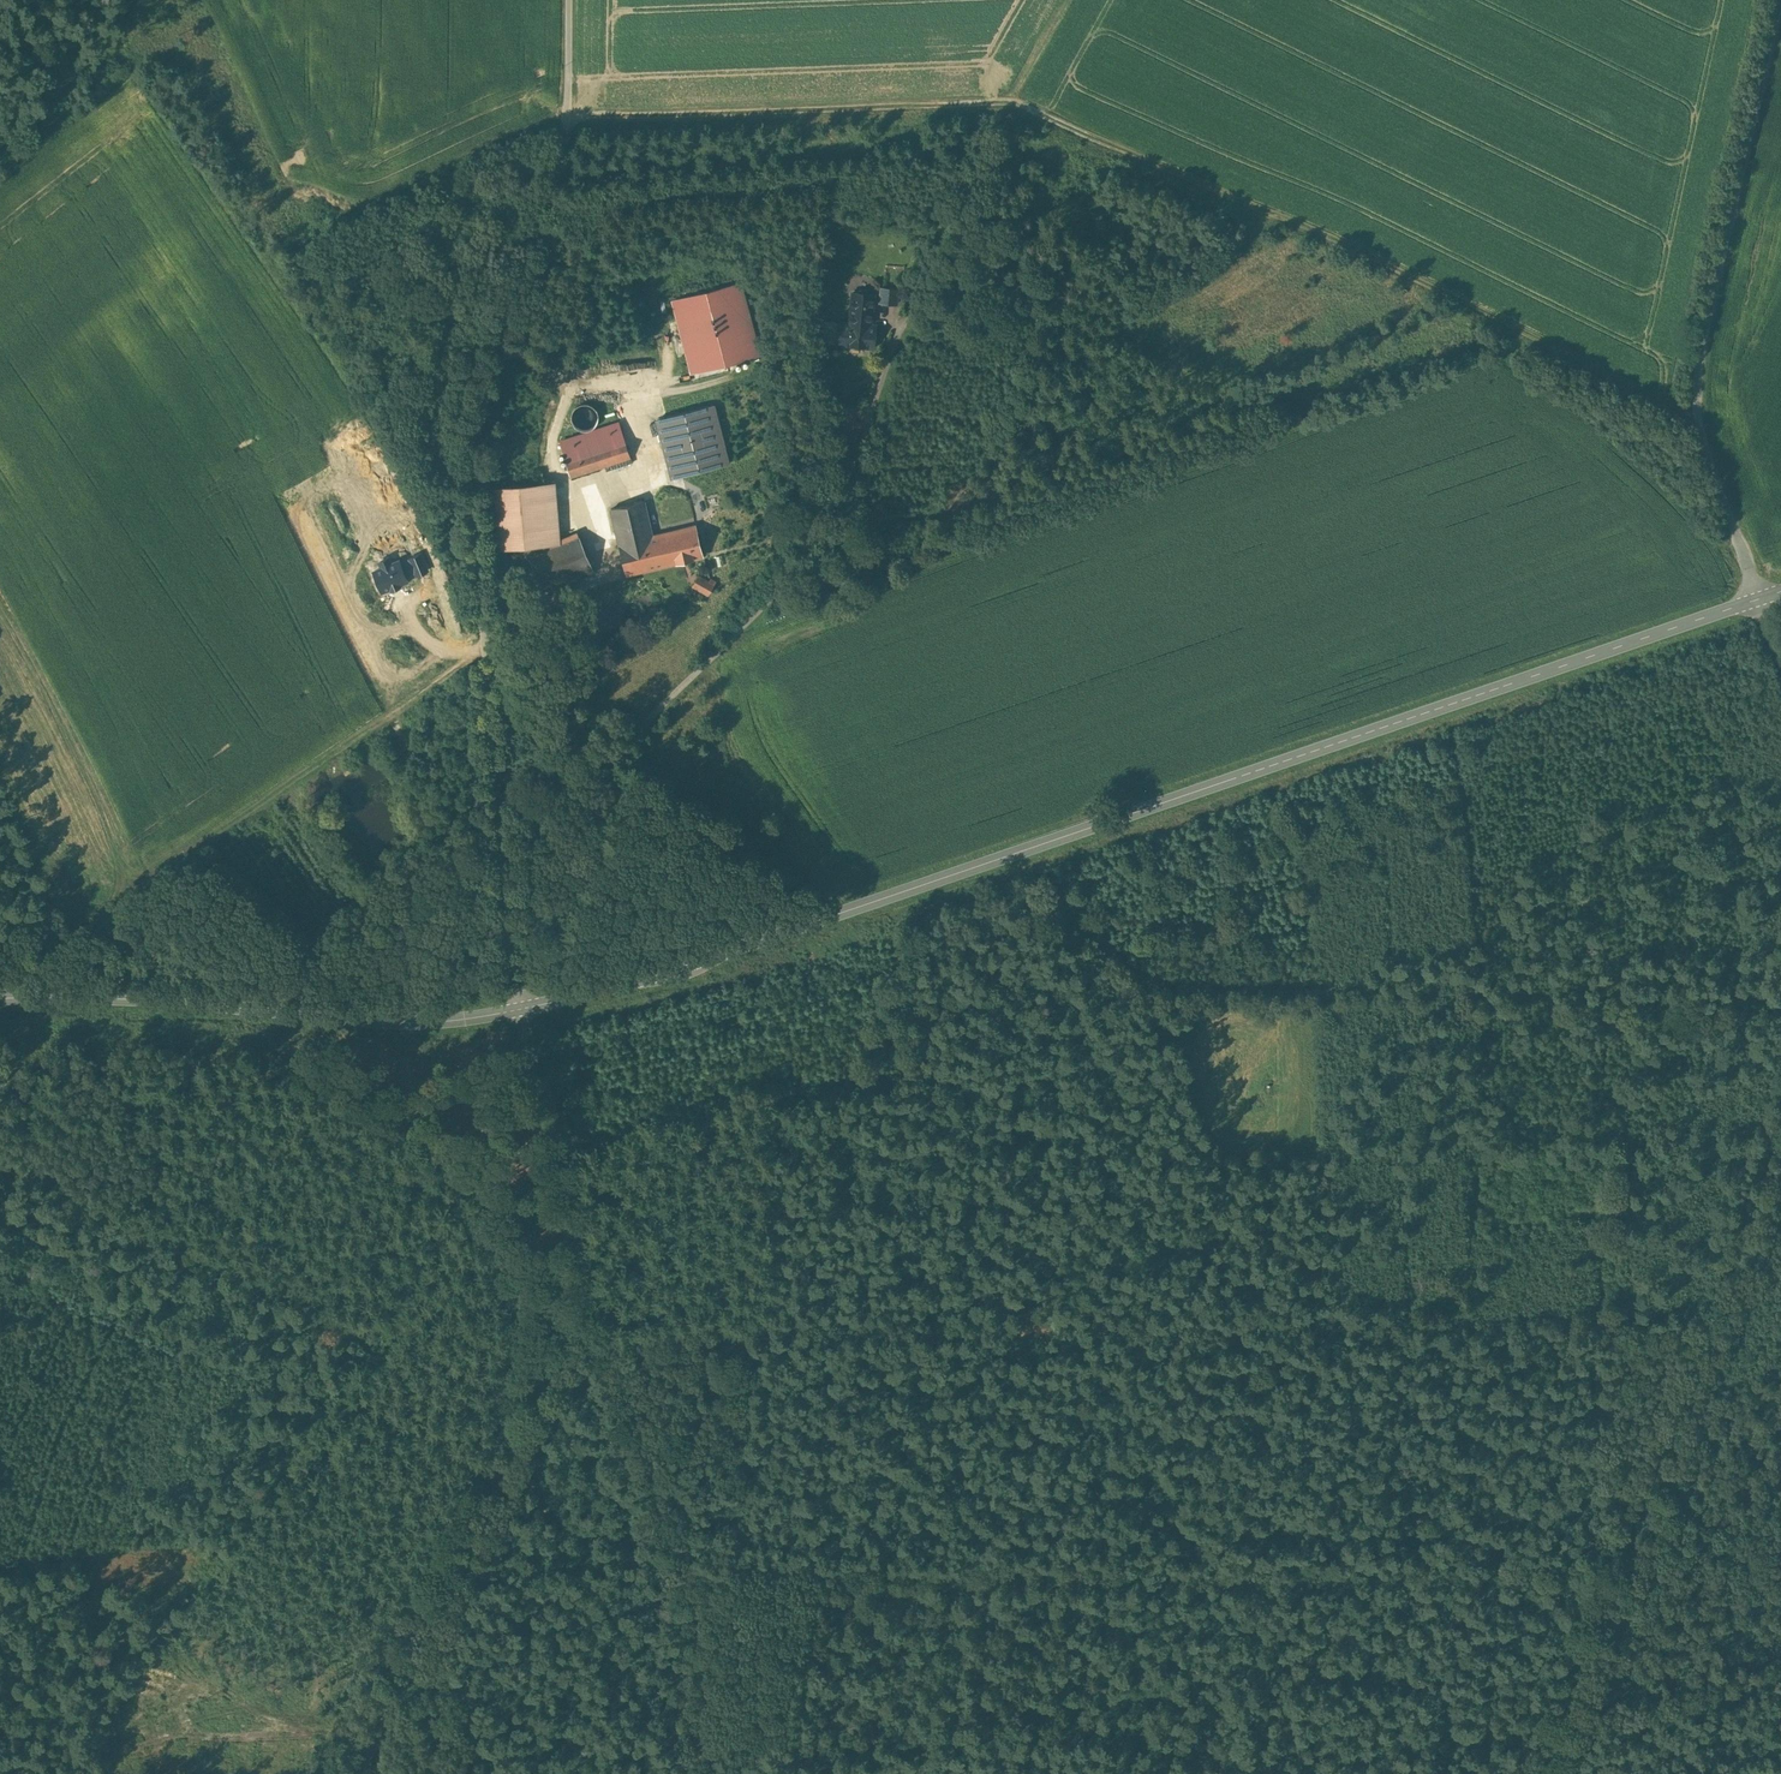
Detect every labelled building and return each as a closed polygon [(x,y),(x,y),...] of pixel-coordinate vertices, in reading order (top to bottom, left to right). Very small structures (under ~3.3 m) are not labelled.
[(741,282),(673,300),(691,372),(760,354),(741,282)] [(898,289),(881,287),(880,301),(897,303),(898,289)] [(857,291),(852,291),(849,323),(870,325),(874,293),(869,293),(867,289),(860,288),(857,291)] [(874,347),(876,325),(870,325),(849,323),(839,321),(837,343),(874,347)] [(591,405),(587,404),(583,403),(578,405),(575,408),(572,411),(571,416),(571,420),(573,424),(576,428),(580,430),(585,430),(589,430),(593,428),(596,424),(598,420),(598,416),(597,412),(595,408),(591,405)] [(729,462),(714,404),(656,419),(671,478),(729,462)] [(630,457),(619,423),(560,442),(571,476),(630,457)] [(560,542),(555,482),(495,487),(501,548),(560,542)] [(653,537),(644,501),(611,508),(627,574),(703,555),(696,526),(653,537)] [(592,566),(579,537),(530,558),(543,587),(592,566)] [(709,593),(716,580),(698,570),(691,584),(709,593)]
